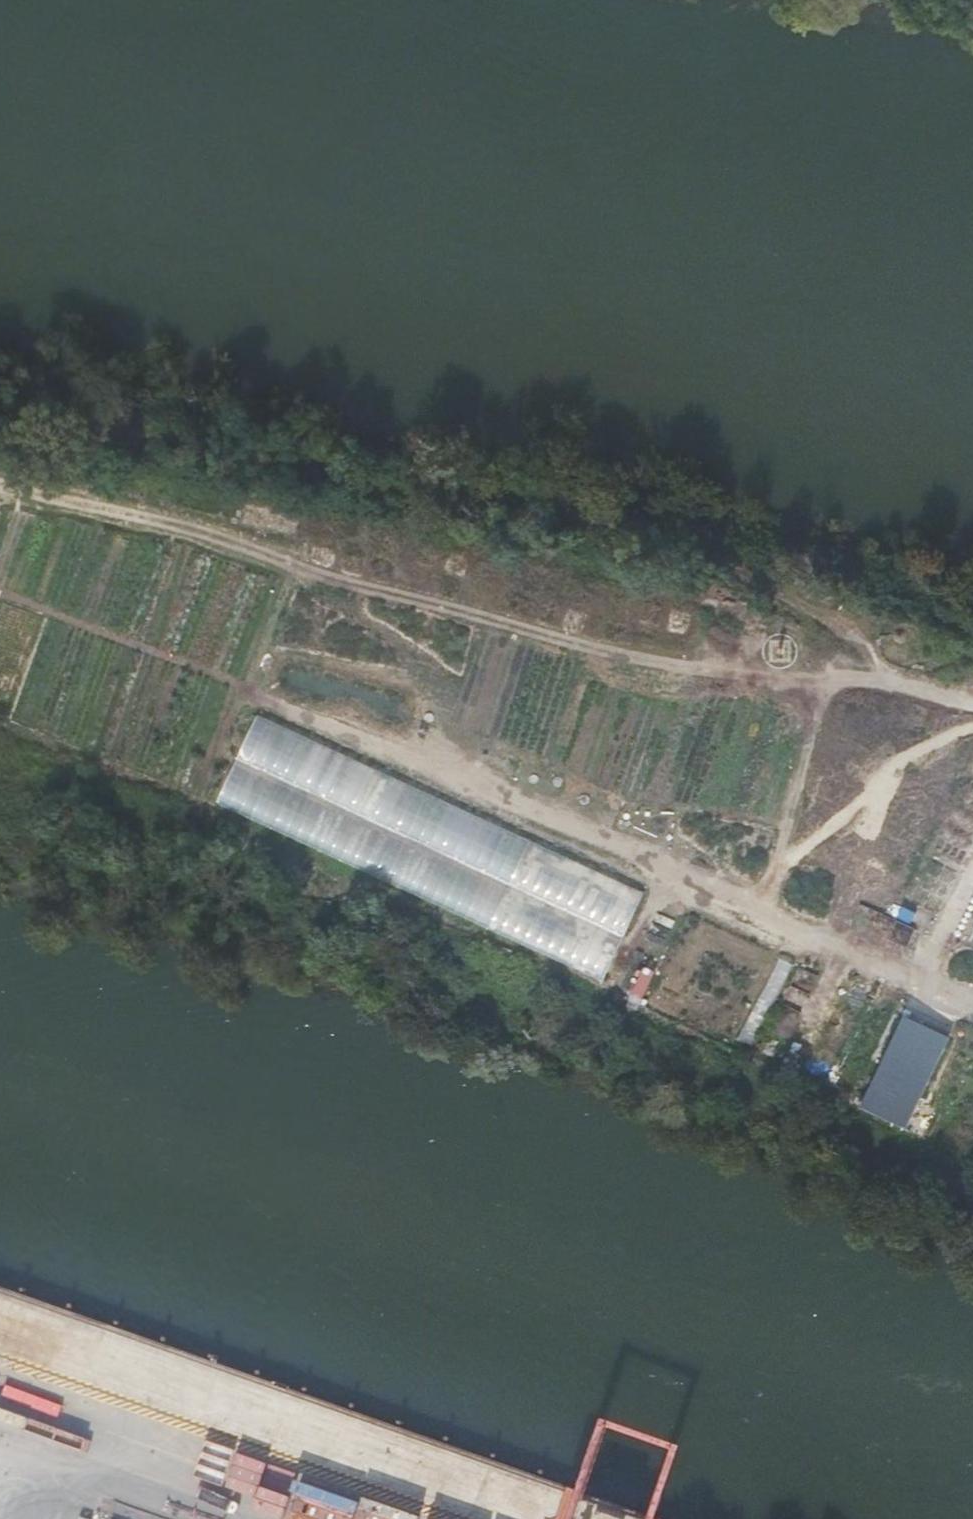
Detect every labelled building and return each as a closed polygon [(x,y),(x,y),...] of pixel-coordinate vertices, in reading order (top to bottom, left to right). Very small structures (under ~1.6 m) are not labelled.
[(639,894),(258,716),(218,801),(600,978),(639,894)] [(880,1062),(860,1105),(905,1127),(949,1035),(904,1013),(880,1062)] [(623,1509),(620,1518),(651,1518),(623,1509)] [(363,1510),(361,1518),(399,1518),(363,1510)]
